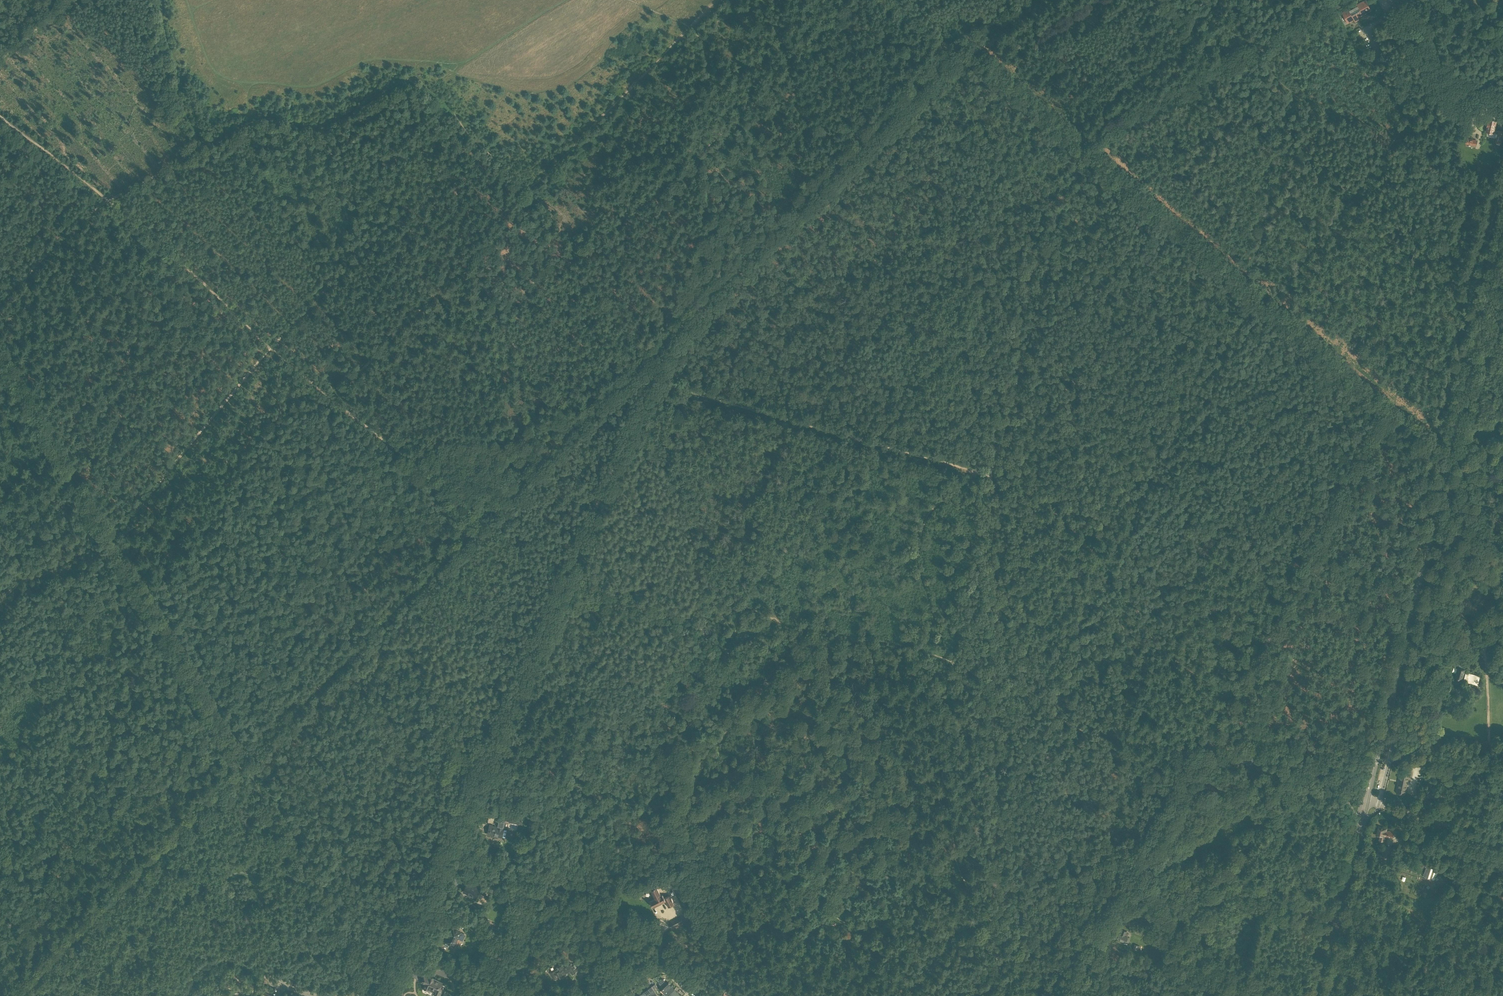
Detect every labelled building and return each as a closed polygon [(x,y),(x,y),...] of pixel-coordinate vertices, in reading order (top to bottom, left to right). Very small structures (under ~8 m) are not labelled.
[(1371,10),(1365,0),(1342,12),(1348,23),(1371,10)] [(1494,129),(1496,121),(1489,119),(1485,131),(1493,133),(1497,134),(1495,142),(1500,143),(1502,132),(1502,131),(1498,130),(1494,129)] [(1476,146),(1477,140),(1467,138),(1466,144),(1476,146)] [(1458,667),(1455,677),(1462,679),(1465,669),(1462,668),(1464,662),(1460,661),(1458,667)] [(1405,794),(1409,773),(1402,771),(1397,792),(1405,794)] [(1434,790),(1436,780),(1428,779),(1426,788),(1434,790)] [(519,824),(520,817),(510,815),(509,822),(519,824)] [(490,825),(488,834),(491,835),(491,837),(497,838),(498,836),(502,837),(505,837),(507,830),(503,829),(503,828),(505,820),(498,819),(497,827),(492,826),(492,825),(490,825)] [(1389,831),(1386,831),(1387,828),(1379,827),(1377,835),(1380,836),(1379,840),(1384,841),(1385,836),(1392,837),(1393,836),(1394,837),(1394,833),(1393,833),(1394,832),(1389,831)] [(1426,869),(1424,876),(1430,878),(1432,871),(1426,869)] [(697,875),(689,879),(692,884),(699,880),(697,875)] [(464,886),(464,889),(467,891),(467,892),(466,892),(468,893),(467,894),(472,896),(472,895),(476,896),(480,888),(486,890),(488,887),(475,882),(473,885),(472,885),(471,886),(466,884),(464,886)] [(661,895),(657,887),(655,888),(654,887),(653,888),(653,889),(651,890),(655,898),(650,901),(651,903),(650,903),(651,905),(652,905),(653,907),(665,901),(669,907),(674,904),(670,895),(665,898),(664,896),(664,897),(663,895),(661,895)] [(533,892),(533,901),(552,901),(552,893),(533,892)] [(681,917),(669,923),(671,928),(684,922),(681,917)] [(446,942),(444,945),(448,947),(450,944),(454,946),(456,942),(456,941),(458,938),(461,932),(458,931),(459,929),(456,928),(455,929),(453,928),(446,942)] [(1127,936),(1125,935),(1127,932),(1121,930),(1120,933),(1119,933),(1117,938),(1125,942),(1126,941),(1130,943),(1130,942),(1129,941),(1130,938),(1127,937),(1127,936)] [(557,967),(551,971),(550,973),(554,979),(556,979),(570,971),(572,974),(574,974),(576,973),(577,971),(578,971),(578,970),(577,969),(576,969),(575,969),(576,968),(576,966),(575,964),(573,963),(572,964),(572,963),(570,963),(564,966),(563,964),(561,964),(558,966),(557,967)] [(463,975),(457,973),(455,979),(460,981),(463,975)] [(429,977),(423,975),(421,980),(425,982),(424,984),(423,983),(422,988),(427,990),(428,987),(434,989),(433,993),(438,995),(441,987),(439,987),(441,982),(432,978),(432,977),(430,976),(429,977)] [(668,988),(672,985),(669,982),(667,984),(665,986),(663,985),(661,986),(663,988),(661,990),(664,993),(668,988)] [(675,988),(672,985),(668,988),(664,993),(667,995),(675,988)] [(655,992),(651,986),(648,988),(653,995),(658,995),(655,992)]
